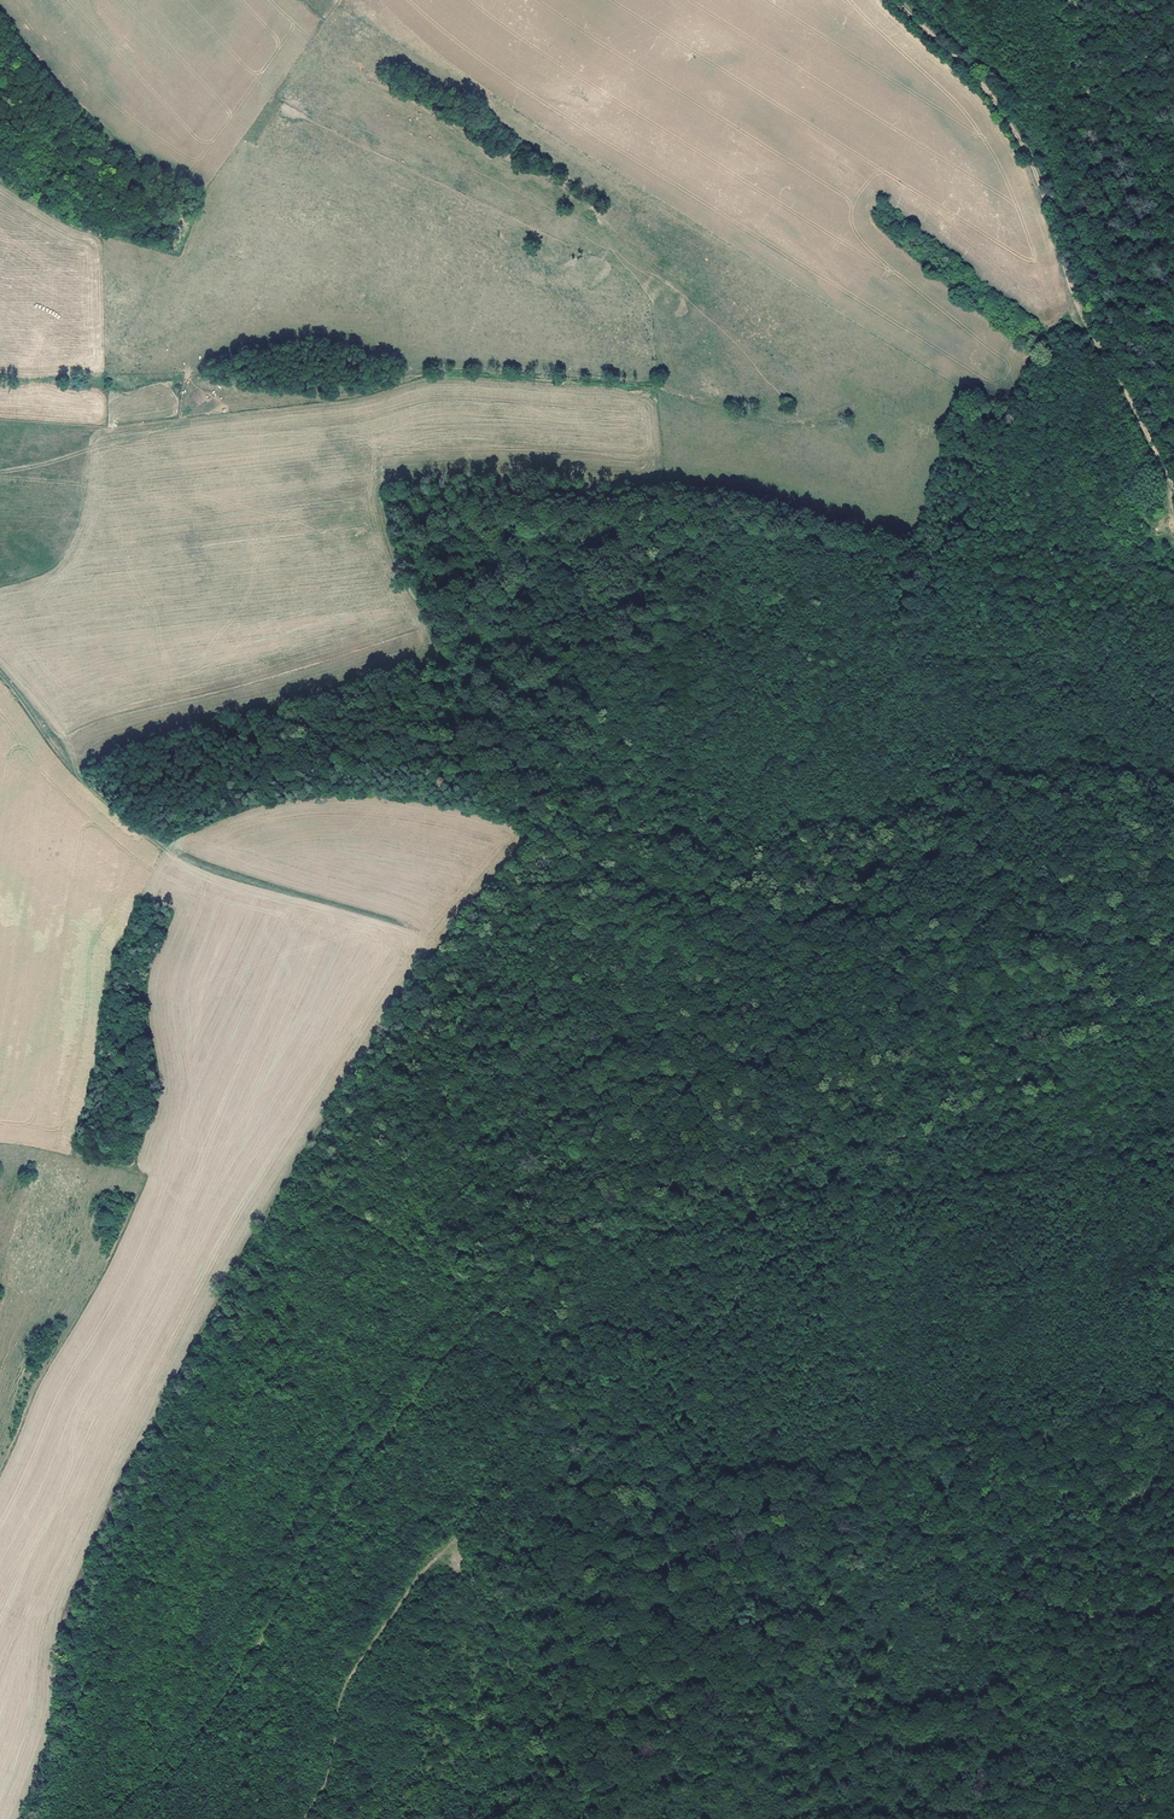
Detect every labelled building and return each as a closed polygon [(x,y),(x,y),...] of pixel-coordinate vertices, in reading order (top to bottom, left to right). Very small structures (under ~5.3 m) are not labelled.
[(439,777),(435,784),(439,787),(444,779),(439,777)]
